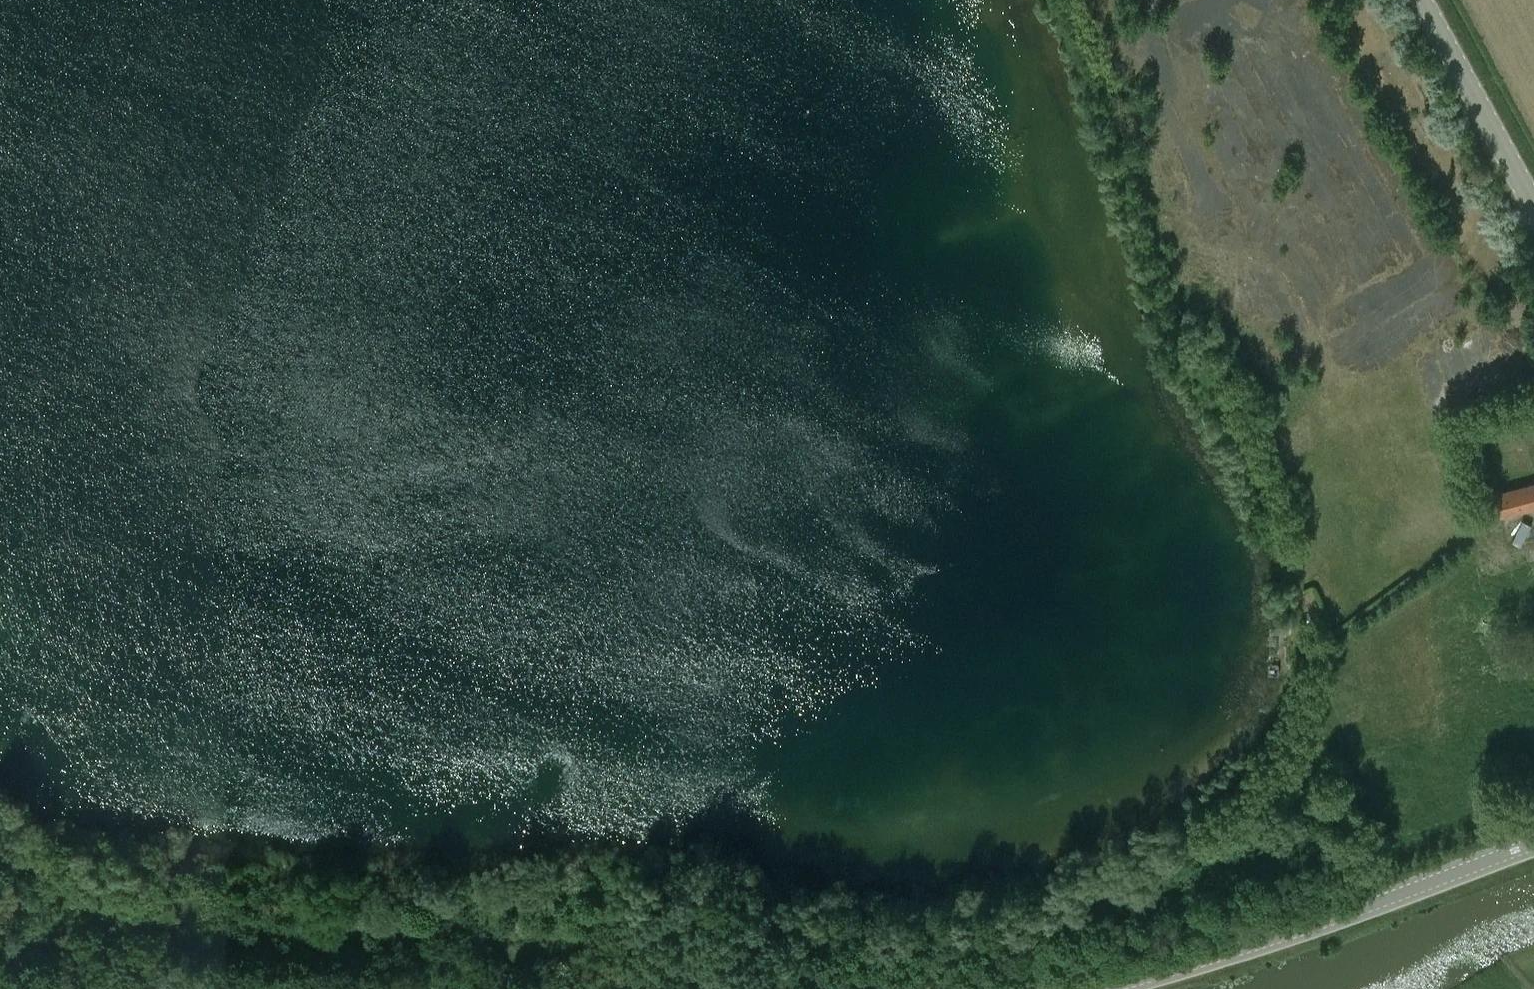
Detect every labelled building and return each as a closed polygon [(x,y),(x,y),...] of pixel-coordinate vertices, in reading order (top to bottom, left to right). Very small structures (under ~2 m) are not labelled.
[(1495,493),(1501,517),(1533,508),(1533,483),(1495,493)]
